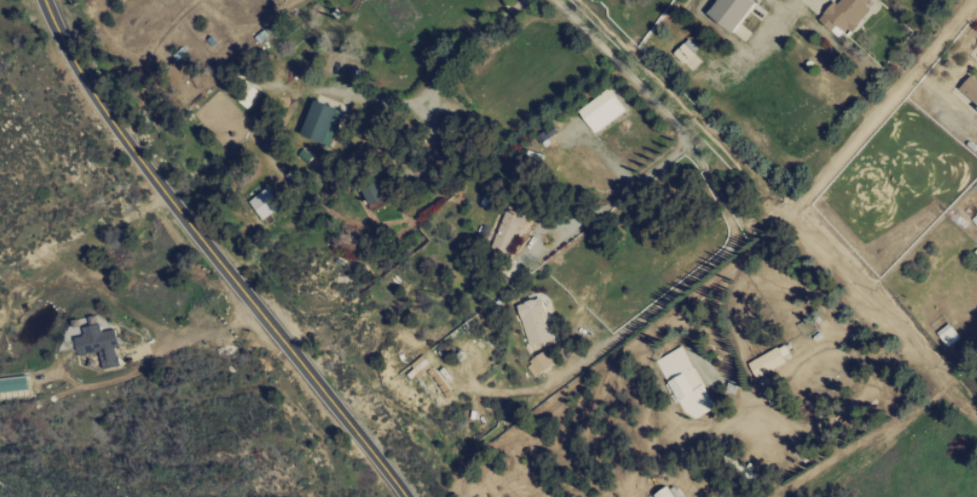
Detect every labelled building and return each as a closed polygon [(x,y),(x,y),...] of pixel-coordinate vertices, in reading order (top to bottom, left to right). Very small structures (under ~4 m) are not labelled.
[(760,0),(725,0),(714,14),(739,33),(763,2),(760,0)] [(877,0),(842,0),(823,19),(842,38),(852,28),(855,31),(882,5),(877,0)] [(693,69),(702,60),(696,54),(702,49),(693,39),(678,53),(693,69)] [(976,103),(976,79),(973,77),(962,93),(976,103)] [(584,110),(598,132),(630,112),(616,89),(584,110)] [(334,147),(348,111),(321,100),(307,135),(334,147)] [(367,185),(380,206),(395,197),(383,176),(367,185)] [(267,219),(286,204),(271,187),(253,202),(267,219)] [(509,253),(520,227),(527,229),(531,216),(507,207),(493,247),(509,253)] [(530,345),(557,340),(549,298),(522,303),(530,345)] [(123,366),(120,346),(123,346),(121,329),(103,331),(101,316),(63,321),(67,345),(90,342),(91,353),(102,351),(104,369),(123,366)] [(716,408),(686,346),(659,358),(680,401),(682,400),(692,420),(716,408)] [(752,361),(759,377),(790,362),(783,347),(752,361)] [(557,364),(549,351),(528,364),(536,377),(557,364)] [(426,356),(407,368),(414,379),(433,367),(426,356)] [(671,487),(658,496),(679,496),(671,487)]
